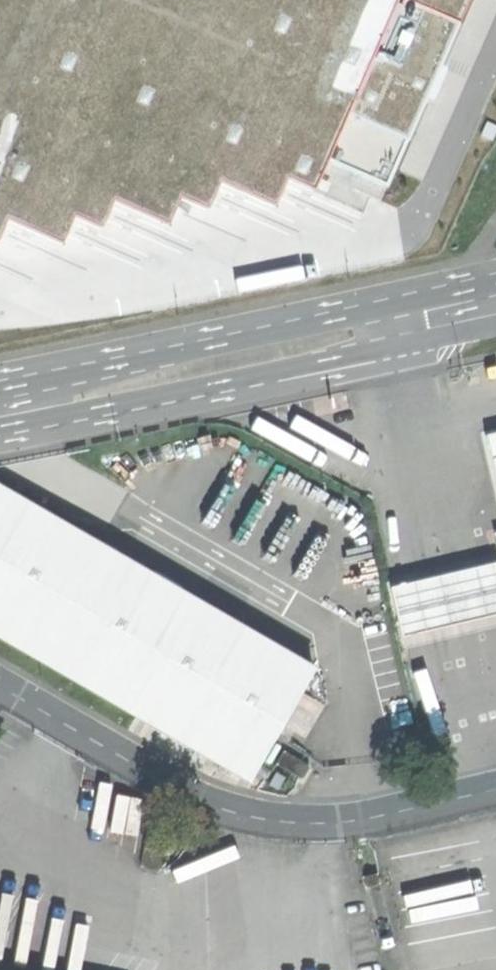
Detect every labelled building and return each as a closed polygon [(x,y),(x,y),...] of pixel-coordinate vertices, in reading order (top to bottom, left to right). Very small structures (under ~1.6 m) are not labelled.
[(176,195),(205,208),(217,182),(272,206),(285,176),(371,214),(465,0),(0,0),(0,236),(7,220),(61,243),(74,214),(96,224),(108,197),(164,222),(176,195)] [(0,489),(0,637),(249,781),(313,671),(0,489)] [(495,617),(495,562),(417,582),(430,634),(495,617)] [(284,751),(276,765),(302,780),(310,766),(284,751)] [(165,841),(145,838),(141,867),(160,870),(165,841)] [(376,874),(361,877),(364,888),(379,884),(376,874)]
